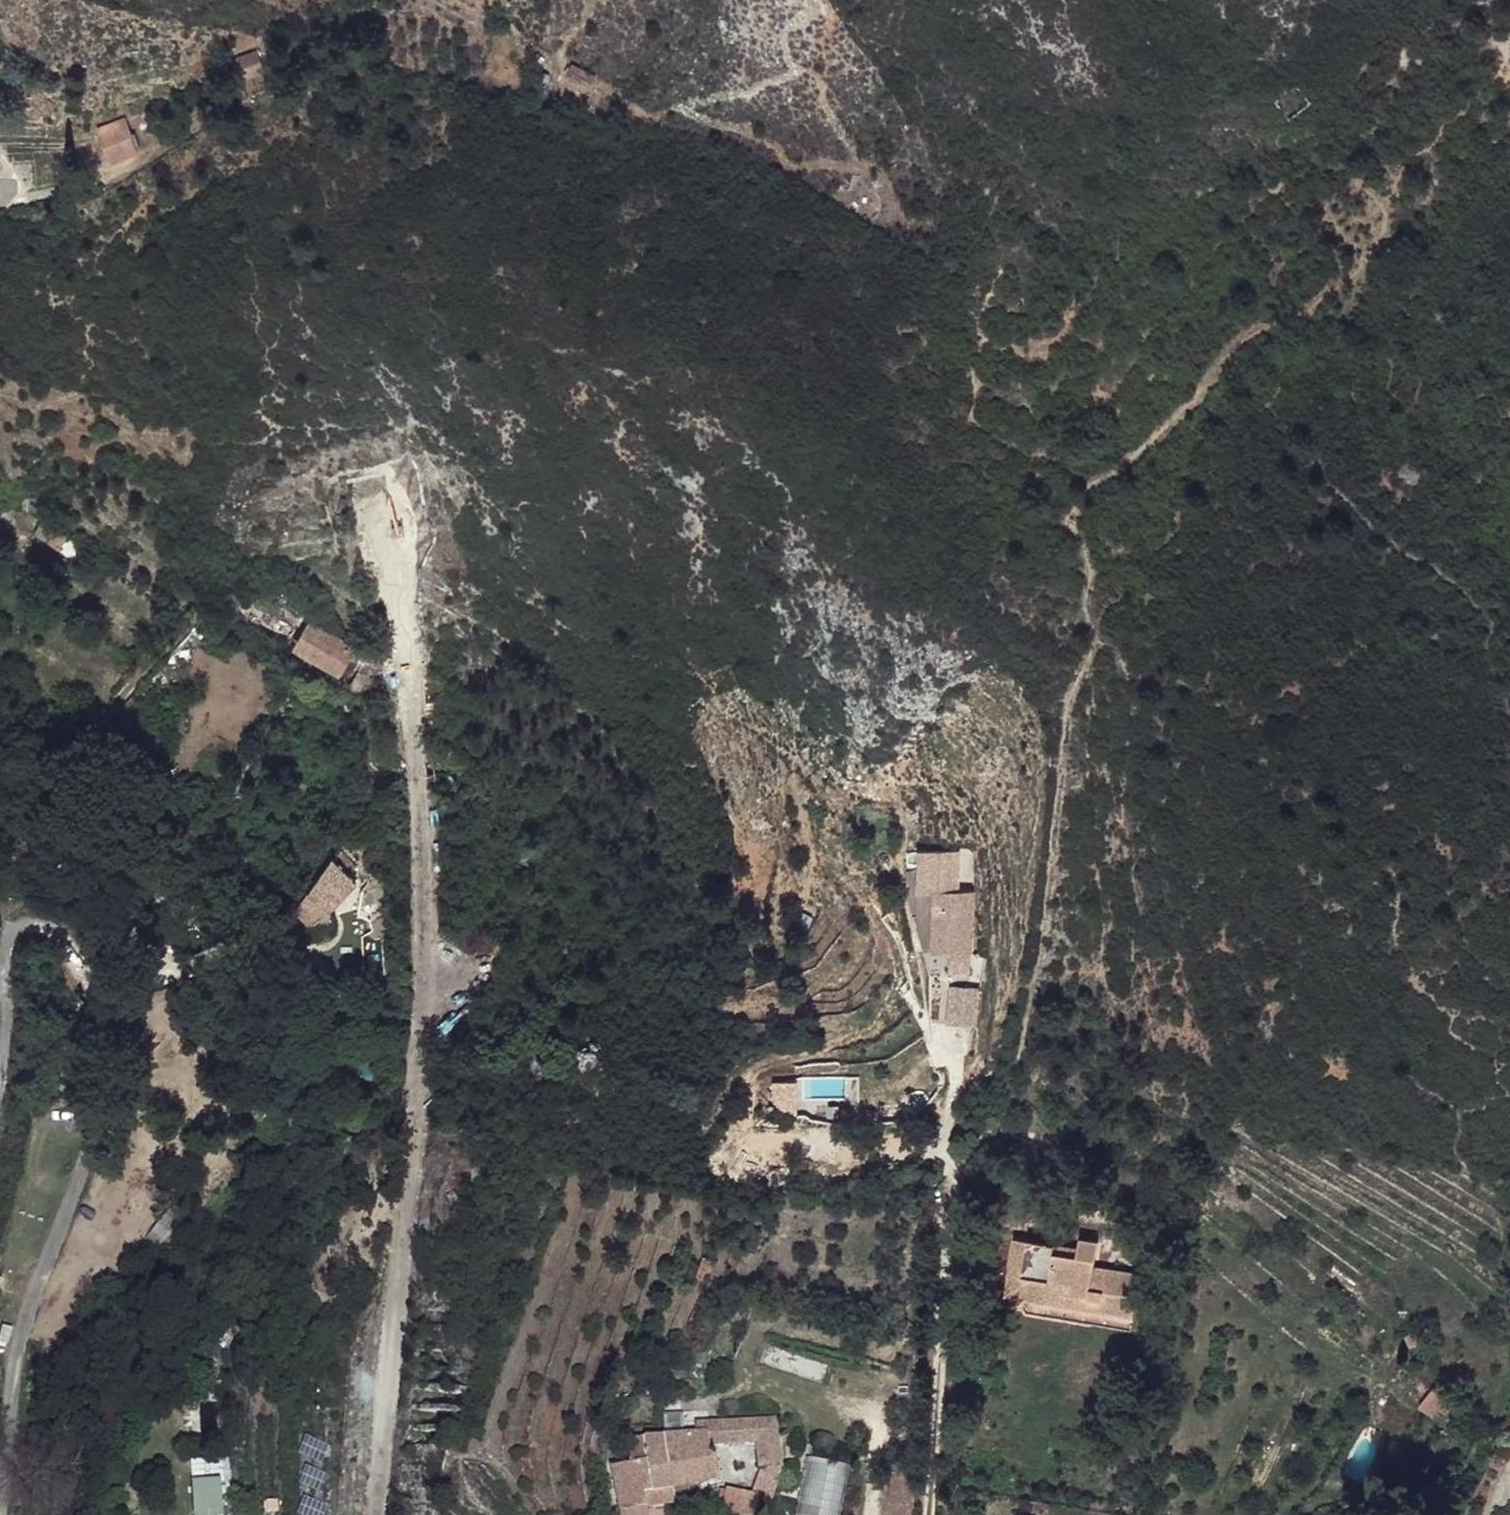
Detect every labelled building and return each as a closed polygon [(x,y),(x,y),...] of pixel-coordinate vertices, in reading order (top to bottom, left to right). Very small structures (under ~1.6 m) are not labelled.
[(111,167),(142,154),(126,116),(95,129),(111,167)] [(26,501),(19,516),(39,527),(40,522),(55,531),(59,521),(26,501)] [(292,612),(285,626),(334,653),(347,634),(334,627),(337,622),(300,601),(292,612)] [(348,663),(358,667),(364,659),(352,654),(348,663)] [(256,728),(247,742),(254,746),(262,733),(256,728)] [(342,799),(342,809),(352,803),(349,798),(342,799)] [(317,838),(295,871),(313,882),(336,854),(328,847),(334,837),(322,829),(317,838)] [(978,972),(975,890),(964,890),(963,849),(921,851),(922,891),(935,890),(938,974),(978,972)] [(283,893),(300,906),(313,882),(295,871),(283,893)] [(309,912),(325,890),(313,882),(300,906),(309,912)] [(950,1026),(980,1026),(980,986),(950,986),(950,1026)] [(782,1093),(806,1094),(806,1078),(783,1077),(782,1093)] [(1044,1247),(1042,1275),(1060,1279),(1061,1290),(1084,1293),(1086,1283),(1097,1283),(1097,1309),(1126,1313),(1133,1264),(1097,1259),(1096,1266),(1081,1264),(1083,1257),(1085,1236),(1069,1234),(1066,1249),(1044,1247)] [(1421,1391),(1431,1401),(1440,1391),(1448,1401),(1453,1391),(1426,1363),(1423,1367),(1405,1348),(1391,1364),(1421,1391)] [(182,1385),(171,1419),(198,1427),(208,1393),(182,1385)] [(701,1404),(706,1423),(744,1417),(749,1446),(768,1442),(762,1394),(701,1404)] [(691,1415),(691,1426),(702,1425),(706,1423),(701,1404),(683,1408),(683,1417),(691,1415)] [(650,1423),(656,1475),(697,1466),(696,1441),(704,1440),(702,1425),(691,1426),(691,1415),(683,1417),(650,1423)] [(596,1445),(604,1497),(619,1494),(621,1503),(629,1501),(628,1479),(656,1475),(650,1423),(627,1426),(628,1441),(596,1445)] [(192,1462),(193,1478),(229,1475),(227,1459),(192,1462)] [(719,1475),(711,1499),(746,1510),(754,1484),(719,1475)] [(197,1514),(229,1514),(227,1477),(194,1479),(197,1514)] [(604,1497),(604,1513),(631,1511),(629,1501),(621,1503),(619,1494),(604,1497)]
